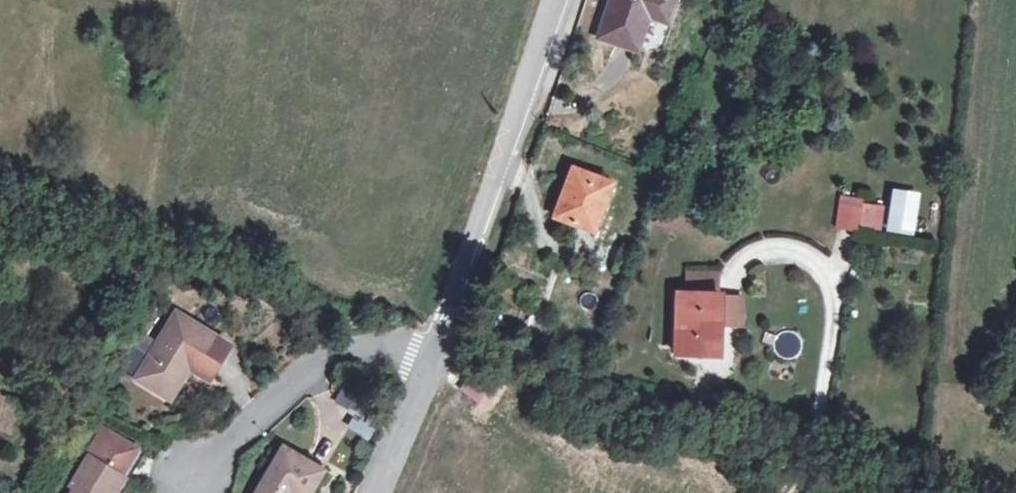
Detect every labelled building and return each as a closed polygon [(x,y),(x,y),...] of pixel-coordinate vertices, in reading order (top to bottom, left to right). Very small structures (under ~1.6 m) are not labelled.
[(601,37),(640,50),(651,15),(669,20),(676,0),(613,0),(601,37)] [(578,186),(566,219),(597,231),(615,182),(576,168),(570,184),(578,186)] [(559,216),(566,219),(578,186),(570,184),(559,216)] [(890,190),(887,233),(917,235),(919,191),(890,190)] [(845,198),(841,226),(859,229),(864,200),(845,198)] [(721,273),(691,272),(690,294),(720,295),(721,273)] [(682,294),(680,354),(721,355),(722,325),(723,295),(720,295),(690,294),(682,294)] [(722,325),(744,325),(745,296),(723,295),(722,325)] [(152,358),(139,379),(171,399),(193,363),(212,375),(230,344),(178,314),(152,358)] [(124,370),(139,379),(152,358),(137,349),(124,370)] [(124,475),(132,480),(146,454),(108,433),(94,459),(90,456),(73,486),(77,489),(74,492),(114,492),(124,475)] [(285,450),(260,492),(295,492),(297,490),(302,492),(313,492),(325,472),(285,450)]
